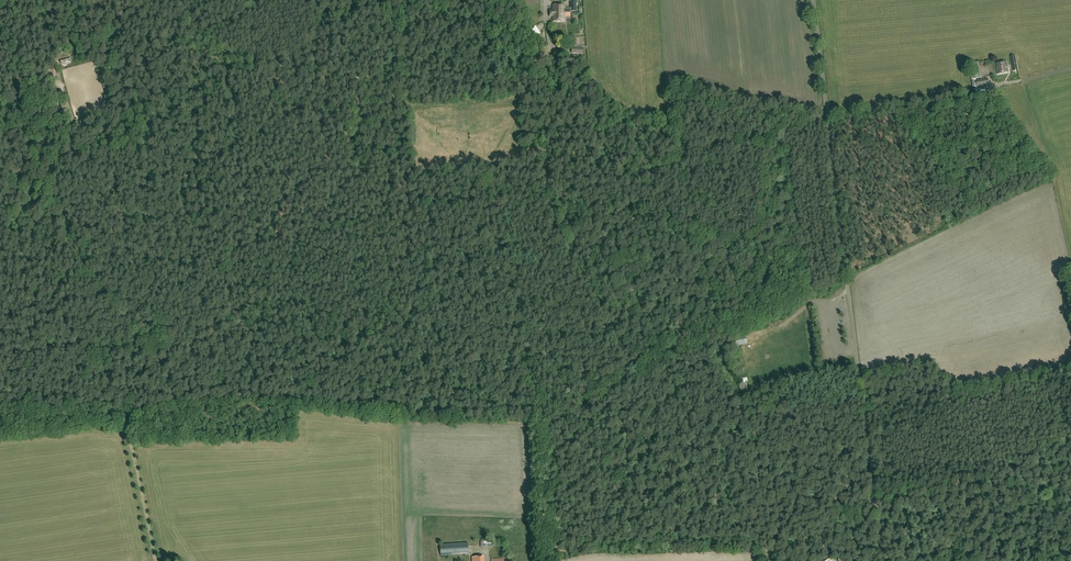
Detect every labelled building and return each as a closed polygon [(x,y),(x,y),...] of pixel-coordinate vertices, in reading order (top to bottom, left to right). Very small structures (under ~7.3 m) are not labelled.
[(570,1),(570,9),(565,9),(565,5),(553,5),(553,10),(550,10),(550,13),(565,13),(570,13),(570,11),(576,11),(576,1),(570,1)] [(565,22),(565,13),(550,13),(550,16),(552,16),(552,21),(565,22)] [(998,74),(1008,72),(1006,62),(996,63),(998,74)] [(160,339),(158,333),(150,335),(150,337),(144,338),(145,342),(160,339)] [(735,337),(736,346),(745,344),(743,335),(735,337)] [(468,543),(450,544),(440,545),(441,556),(468,554),(468,543)]
